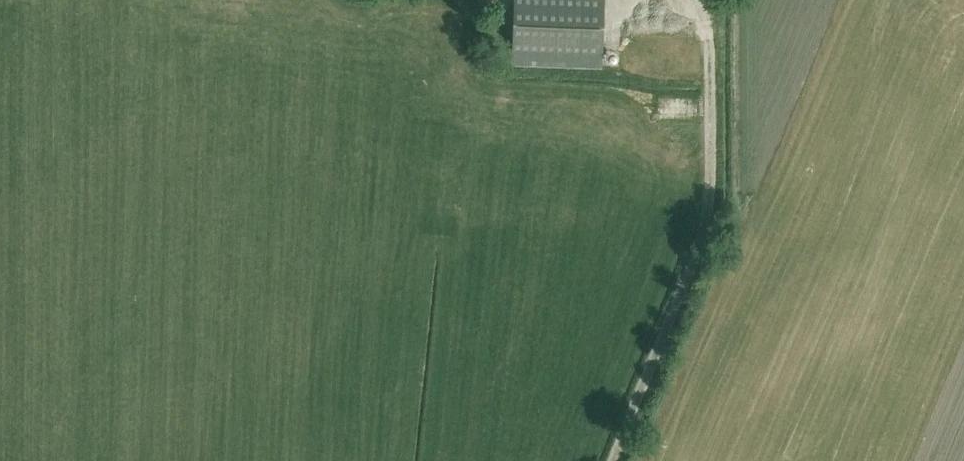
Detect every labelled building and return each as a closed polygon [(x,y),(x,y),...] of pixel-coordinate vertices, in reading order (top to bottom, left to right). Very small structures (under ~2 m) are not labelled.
[(517,57),(605,59),(607,0),(518,0),(517,57)]
